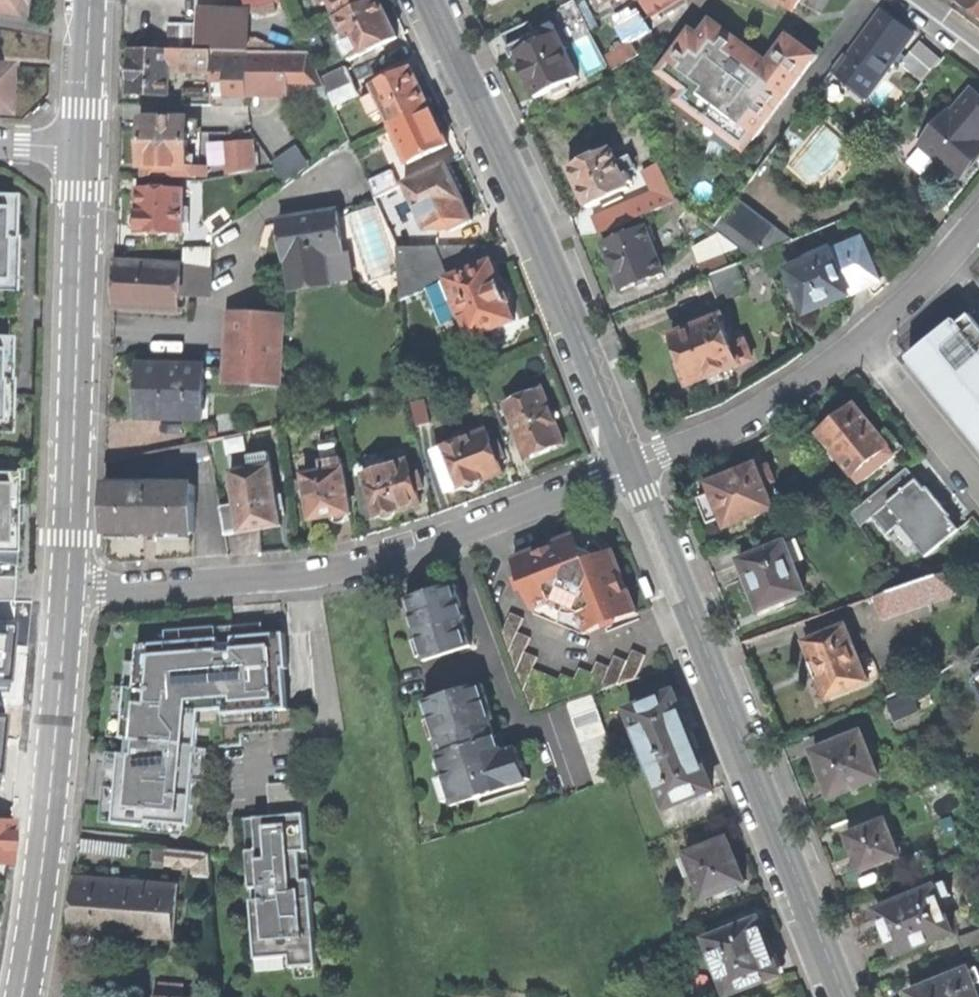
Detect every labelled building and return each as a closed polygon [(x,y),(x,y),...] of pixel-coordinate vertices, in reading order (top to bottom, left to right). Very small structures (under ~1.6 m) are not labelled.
[(22,17),(24,3),(21,3),(21,0),(0,0),(0,13),(22,17)] [(330,2),(337,17),(376,0),(329,0),(330,2)] [(380,0),(376,0),(337,17),(345,33),(340,35),(351,60),(397,39),(387,16),(380,0)] [(590,30),(576,0),(575,0),(562,7),(577,36),(590,30)] [(651,14),(673,1),(674,0),(643,0),(651,14)] [(957,1),(975,14),(978,17),(978,0),(958,0),(957,1)] [(198,27),(198,49),(212,50),(246,51),(246,11),(199,10),(198,27)] [(848,56),(878,79),(912,33),(894,19),(882,10),(848,56)] [(618,22),(630,43),(632,42),(649,31),(637,12),(618,22)] [(718,131),(744,151),(812,60),(800,51),(803,46),(788,36),(768,63),(741,43),(711,20),(699,36),(691,30),(668,60),(673,64),(664,75),(685,91),(672,106),(713,138),(718,131)] [(514,49),(538,37),(536,33),(531,23),(507,35),(514,49)] [(538,37),(541,43),(558,35),(553,24),(536,33),(538,37)] [(198,49),(198,27),(171,26),(170,49),(198,49)] [(526,75),(536,97),(578,77),(558,35),(541,43),(516,55),(526,75)] [(606,57),(614,69),(639,53),(632,42),(630,43),(606,57)] [(211,71),(212,50),(198,49),(170,49),(168,49),(168,52),(168,65),(188,65),(188,71),(211,71)] [(249,51),(246,51),(212,50),(211,71),(211,80),(248,81),(249,51)] [(129,94),(167,95),(167,79),(167,72),(168,65),(168,52),(130,51),(130,73),(129,94)] [(310,52),(249,51),(248,81),(280,82),(324,82),(323,80),(310,52)] [(878,79),(848,56),(843,53),(831,70),(865,96),(878,79)] [(329,94),(354,83),(348,69),(323,80),(324,82),(329,94)] [(392,125),(430,108),(422,88),(413,69),(374,86),(378,94),(385,111),(392,125)] [(360,96),(354,83),(329,94),(335,107),(360,96)] [(958,176),(978,152),(978,149),(978,147),(978,146),(978,95),(972,89),(952,112),(949,110),(921,143),(958,176)] [(184,105),(211,106),(211,91),(184,90),(184,105)] [(385,111),(378,94),(364,100),(372,117),(385,111)] [(392,125),(409,164),(448,146),(439,127),(430,108),(392,125)] [(142,140),(142,166),(156,166),(187,166),(187,156),(188,120),(143,120),(142,140)] [(261,137),(214,141),(216,164),(231,163),(232,172),(264,169),(261,137)] [(290,177),(314,167),(305,148),(282,158),(290,177)] [(580,189),(588,207),(629,187),(627,183),(632,181),(628,172),(623,175),(610,149),(570,168),(580,189)] [(187,166),(156,166),(155,176),(194,176),(194,156),(187,156),(187,166)] [(462,201),(464,201),(456,185),(446,165),(406,184),(421,215),(423,220),(462,201)] [(644,172),(661,207),(676,200),(659,165),(644,172)] [(368,182),(375,197),(400,186),(393,170),(368,182)] [(134,188),(138,188),(183,189),(183,194),(202,195),(202,179),(134,179),(134,188)] [(182,234),(183,223),(183,207),(183,194),(183,189),(138,188),(138,200),(138,214),(132,217),(133,224),(137,228),(137,233),(182,234)] [(13,279),(14,237),(15,237),(16,212),(7,212),(7,192),(0,192),(0,278),(13,279)] [(617,208),(624,223),(654,209),(647,194),(617,208)] [(736,197),(713,228),(721,233),(739,247),(753,257),(792,240),(736,197)] [(676,200),(661,207),(677,219),(686,207),(676,200)] [(423,220),(427,229),(453,230),(472,221),(462,201),(423,220)] [(204,224),(212,236),(233,222),(224,209),(204,224)] [(337,211),(287,219),(289,234),(281,235),(282,246),(285,262),(287,261),(327,255),(344,253),(337,211)] [(410,220),(416,234),(427,229),(423,220),(421,215),(410,220)] [(289,234),(287,219),(278,220),(281,235),(289,234)] [(387,223),(390,230),(398,226),(395,219),(387,223)] [(414,247),(421,247),(416,234),(410,220),(403,223),(414,247)] [(390,230),(397,248),(414,247),(403,223),(398,226),(390,230)] [(619,285),(621,289),(662,272),(644,226),(602,244),(609,260),(613,270),(610,276),(614,283),(619,285)] [(416,234),(421,247),(435,246),(427,229),(416,234)] [(739,247),(721,233),(695,248),(701,262),(724,252),(739,247)] [(788,269),(806,312),(844,296),(880,281),(862,238),(788,269)] [(427,291),(445,283),(444,281),(485,265),(477,245),(435,246),(421,247),(414,247),(397,248),(401,301),(427,291)] [(344,253),(327,255),(330,277),(331,284),(353,280),(349,252),(344,253)] [(729,265),(724,252),(701,262),(698,263),(703,276),(729,265)] [(290,283),(330,277),(327,255),(287,261),(290,283)] [(467,324),(472,338),(515,321),(508,304),(510,303),(509,298),(511,289),(503,282),(501,278),(498,279),(495,272),(491,262),(485,265),(444,281),(445,283),(453,302),(462,326),(467,324)] [(180,309),(182,267),(117,264),(117,283),(116,307),(180,309)] [(713,288),(742,277),(737,264),(708,275),(713,288)] [(192,296),(193,267),(182,267),(180,309),(192,310),(192,296)] [(211,268),(193,267),(192,296),(210,297),(211,268)] [(331,284),(330,277),(290,283),(291,290),(331,284)] [(713,288),(718,301),(747,290),(742,277),(713,288)] [(445,283),(427,291),(434,309),(453,302),(445,283)] [(234,384),(278,386),(282,315),(237,313),(234,384)] [(978,443),(978,324),(971,314),(958,324),(955,320),(933,339),(909,358),(978,443)] [(691,385),(710,377),(711,379),(722,375),(721,373),(739,365),(732,347),(720,317),(671,337),(682,364),(676,366),(679,374),(683,384),(689,381),(691,385)] [(9,421),(10,379),(11,379),(12,355),(3,354),(4,334),(0,334),(0,420),(9,421)] [(732,347),(739,365),(751,361),(744,342),(732,347)] [(619,356),(615,358),(623,377),(631,374),(625,359),(623,354),(619,356)] [(140,413),(203,414),(204,366),(140,366),(140,388),(140,413)] [(505,402),(527,457),(564,443),(554,417),(542,387),(505,402)] [(818,431),(854,475),(874,459),(880,466),(894,454),(888,447),(890,445),(854,401),(835,416),(818,431)] [(487,430),(435,450),(451,491),(464,486),(466,488),(470,489),(478,487),(479,483),(479,480),(489,476),(503,471),(498,458),(492,443),(487,430)] [(181,446),(184,461),(212,455),(209,440),(181,446)] [(492,443),(498,458),(505,456),(499,440),(492,443)] [(252,469),(271,465),(269,454),(250,457),(252,469)] [(307,489),(311,519),(325,516),(331,515),(334,520),(338,522),(342,523),(347,521),(348,516),(348,513),(351,512),(343,459),(322,462),(324,472),(304,475),(305,481),(299,482),(300,490),(307,489)] [(411,475),(407,461),(364,474),(377,517),(381,515),(383,518),(388,520),(393,519),(395,516),(395,511),(406,508),(420,504),(416,490),(411,475)] [(923,540),(934,555),(969,528),(917,463),(858,509),(868,522),(882,512),(912,549),(923,540)] [(703,510),(708,523),(722,517),(724,521),(732,524),(774,507),(765,484),(775,480),(769,465),(759,469),(757,464),(715,481),(711,488),(713,492),(698,498),(703,510)] [(276,494),(271,465),(252,469),(232,472),(237,505),(242,531),(259,528),(281,524),(278,507),(276,494)] [(16,550),(17,470),(0,470),(0,550),(16,550)] [(411,475),(416,490),(423,488),(418,473),(411,475)] [(377,517),(364,474),(355,476),(363,521),(377,517)] [(145,533),(194,533),(194,485),(105,485),(104,533),(145,533)] [(276,494),(278,507),(284,506),(282,493),(276,494)] [(225,534),(242,531),(237,505),(221,507),(225,534)] [(515,558),(535,613),(582,634),(636,611),(615,557),(604,552),(597,554),(589,551),(581,547),(579,541),(569,537),(515,558)] [(749,584),(759,609),(804,591),(790,555),(800,551),(794,538),(739,559),(749,584)] [(16,550),(0,550),(0,599),(14,599),(16,581),(16,550)] [(921,580),(949,571),(943,556),(916,565),(921,580)] [(921,580),(916,582),(923,603),(958,591),(951,570),(949,571),(921,580)] [(656,597),(660,595),(652,576),(644,578),(650,593),(652,598),(656,597)] [(427,660),(474,645),(465,618),(470,617),(467,608),(459,582),(411,597),(416,615),(413,616),(421,641),(425,654),(427,660)] [(923,603),(916,582),(878,594),(886,616),(923,603)] [(510,654),(518,631),(523,616),(509,611),(502,633),(510,654)] [(282,710),(291,709),(288,632),(267,633),(267,623),(256,624),(220,626),(226,708),(226,713),(282,710)] [(829,697),(879,676),(880,671),(873,655),(870,654),(861,658),(847,624),(806,640),(814,661),(821,676),(829,697)] [(205,710),(226,708),(220,626),(157,630),(158,641),(141,642),(142,659),(128,659),(127,684),(117,684),(114,735),(126,736),(125,744),(125,750),(132,750),(129,823),(149,825),(149,830),(181,834),(182,822),(194,824),(205,710)] [(510,654),(517,673),(525,651),(530,635),(518,631),(510,654)] [(425,654),(421,641),(417,642),(421,655),(425,654)] [(632,649),(628,660),(620,683),(636,679),(644,654),(632,649)] [(517,673),(525,691),(533,668),(537,655),(525,651),(517,673)] [(620,683),(628,660),(614,655),(610,665),(603,689),(620,683)] [(603,689),(610,665),(596,660),(592,672),(585,694),(595,691),(603,689)] [(819,677),(821,676),(814,661),(812,662),(815,670),(819,677)] [(585,694),(592,672),(578,667),(574,678),(567,699),(585,694)] [(533,668),(525,691),(532,709),(546,673),(533,668)] [(532,709),(550,705),(559,677),(546,673),(532,709)] [(480,796),(526,783),(530,781),(529,778),(524,761),(519,746),(505,750),(503,743),(500,735),(498,735),(493,719),(497,718),(486,683),(428,701),(434,720),(439,738),(443,753),(439,754),(446,777),(453,799),(455,805),(480,796)] [(624,774),(595,691),(585,694),(567,699),(596,784),(624,774)] [(631,709),(670,807),(715,788),(693,733),(676,691),(631,709)] [(283,722),(282,710),(226,713),(227,725),(283,722)] [(439,738),(434,720),(429,722),(435,740),(439,738)] [(824,773),(833,796),(881,777),(863,732),(815,751),(824,773)] [(132,750),(125,750),(110,751),(108,820),(129,823),(132,750)] [(532,777),(527,760),(524,761),(529,778),(532,777)] [(453,799),(446,777),(440,779),(446,801),(453,799)] [(528,788),(526,783),(480,796),(482,803),(528,788)] [(256,880),(264,969),(322,964),(309,811),(250,816),(256,880)] [(11,854),(12,835),(13,812),(7,812),(0,812),(0,854),(11,854)] [(856,853),(863,871),(902,856),(887,819),(849,834),(856,853)] [(690,854),(707,896),(746,881),(737,857),(729,838),(690,854)] [(156,860),(169,861),(171,847),(157,846),(156,860)] [(211,851),(171,847),(169,861),(197,864),(197,872),(214,874),(211,851)] [(105,932),(175,938),(179,884),(76,875),(74,899),(70,928),(105,932)] [(888,933),(897,956),(954,933),(935,886),(878,909),(888,933)] [(708,939),(730,994),(782,973),(770,942),(760,918),(708,939)] [(105,942),(105,932),(70,928),(69,939),(105,942)] [(966,954),(978,949),(978,933),(961,939),(966,954)] [(970,970),(912,992),(913,996),(978,996),(978,993),(970,970)] [(160,996),(162,996),(185,996),(185,987),(161,986),(160,996)]
